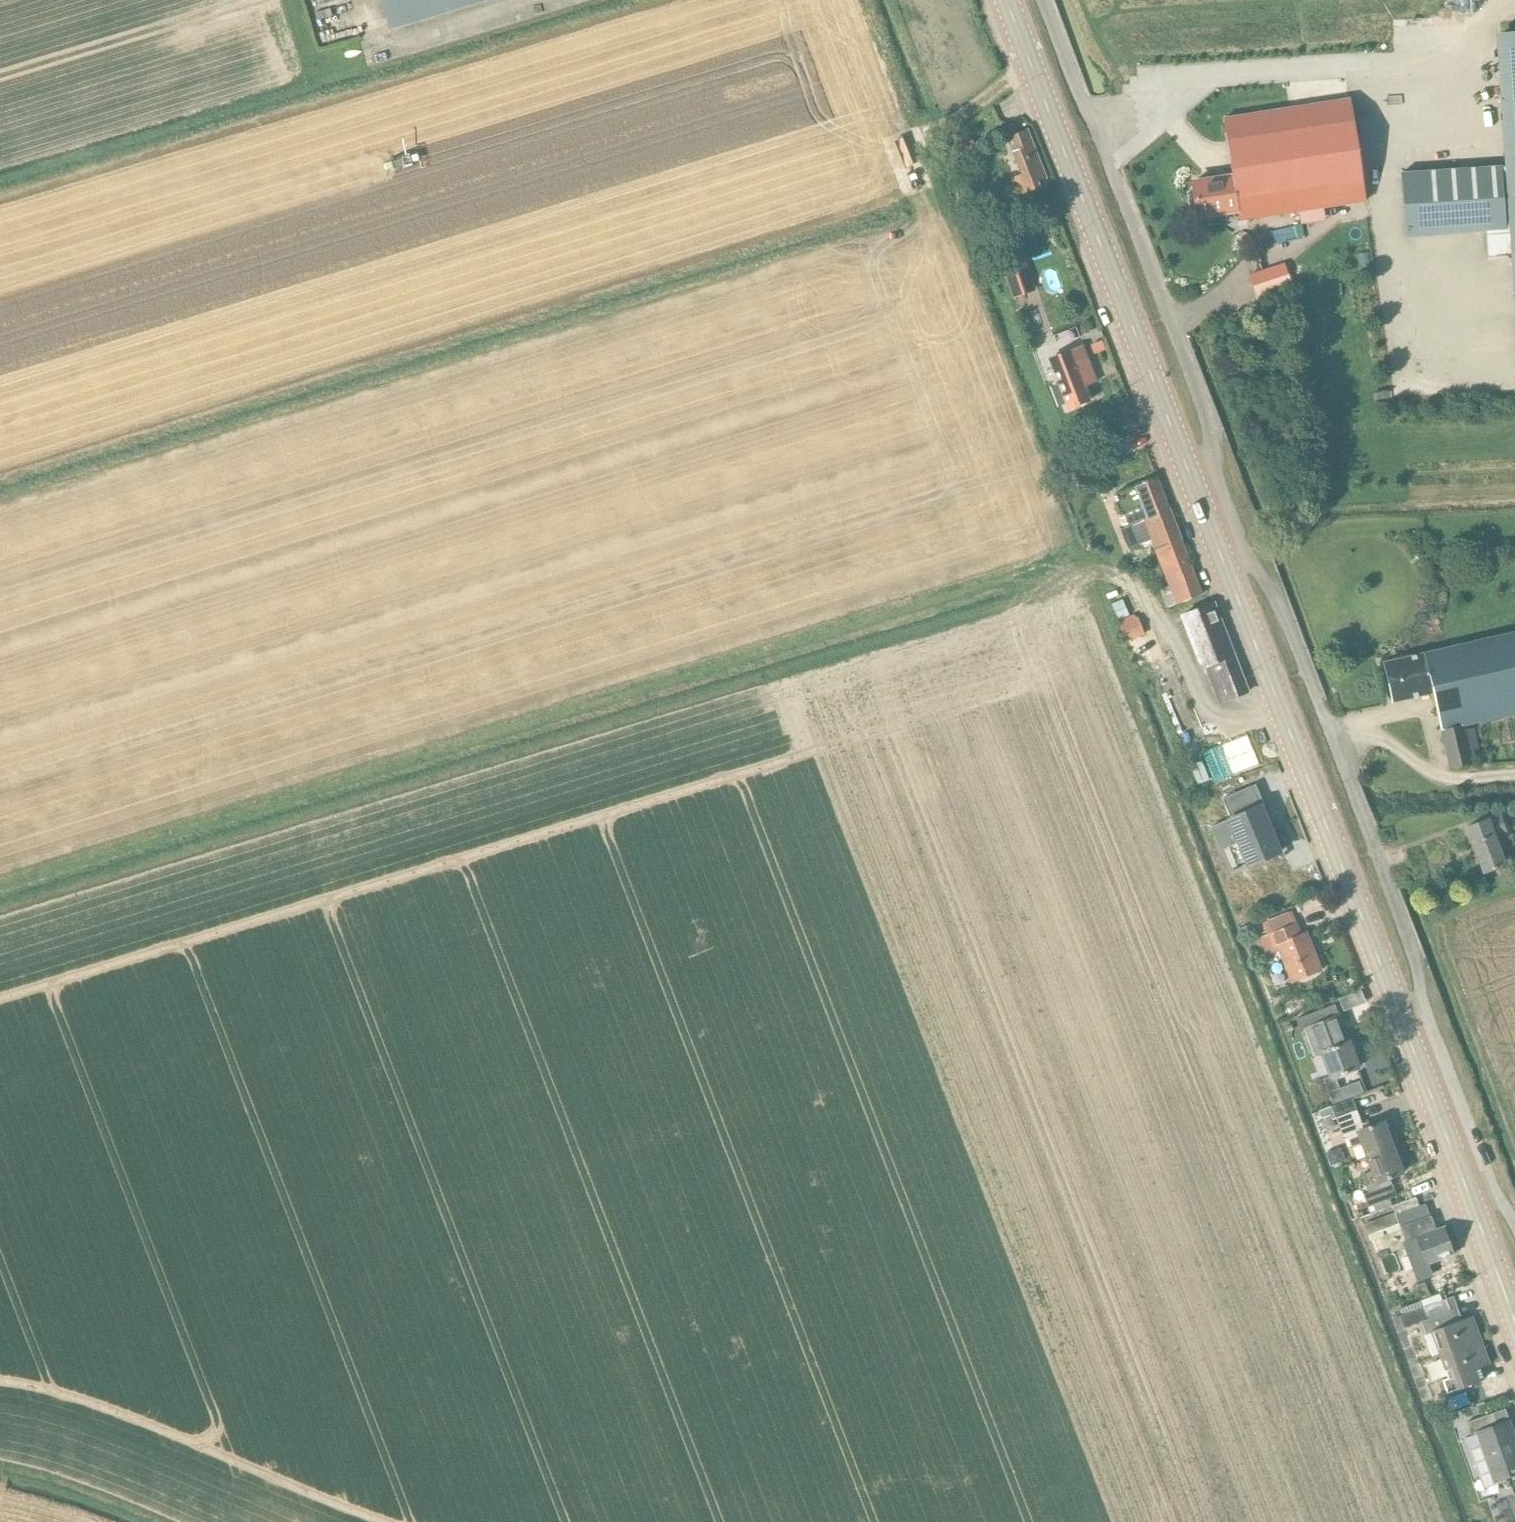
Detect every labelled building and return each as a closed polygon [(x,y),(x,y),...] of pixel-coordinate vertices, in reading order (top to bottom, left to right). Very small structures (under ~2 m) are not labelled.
[(492,0),(380,0),(390,31),(492,0)] [(1403,173),(1406,235),(1484,231),(1486,252),(1504,250),(1513,359),(1514,359),(1514,34),(1495,35),(1502,167),(1403,173)] [(1238,220),(1366,200),(1350,98),(1223,118),(1232,174),(1191,180),(1194,200),(1191,200),(1193,214),(1196,213),(1197,218),(1237,211),(1238,220)] [(1016,197),(1040,188),(1037,182),(1046,179),(1027,129),(1006,138),(1020,174),(1009,178),(1016,197)] [(1018,243),(997,251),(1009,286),(1031,279),(1018,243)] [(1256,298),(1292,286),(1285,265),(1249,277),(1256,298)] [(1085,385),(1097,381),(1083,347),(1050,359),(1054,370),(1052,371),(1067,410),(1090,401),(1085,385)] [(1202,593),(1173,518),(1157,477),(1116,493),(1119,500),(1116,504),(1119,513),(1124,514),(1129,526),(1133,524),(1140,544),(1150,540),(1168,586),(1159,589),(1166,607),(1202,593)] [(1248,693),(1225,631),(1214,603),(1183,615),(1194,646),(1198,644),(1221,703),(1248,693)] [(1120,624),(1127,642),(1145,635),(1139,617),(1120,624)] [(1446,648),(1383,662),(1392,701),(1432,692),(1449,768),(1472,763),(1470,756),(1479,753),(1473,729),(1464,731),(1462,724),(1514,712),(1514,632),(1446,648)] [(1252,730),(1206,748),(1218,778),(1264,760),(1252,730)] [(1201,760),(1189,765),(1197,784),(1209,780),(1201,760)] [(1227,821),(1211,828),(1220,850),(1236,843),(1246,868),(1282,853),(1261,804),(1253,786),(1222,799),(1230,818),(1226,819),(1227,821)] [(1505,832),(1501,819),(1488,823),(1488,821),(1467,828),(1483,873),(1504,866),(1493,836),(1505,832)] [(1266,936),(1258,939),(1265,955),(1274,951),(1278,949),(1291,982),(1320,971),(1306,934),(1300,936),(1295,925),(1291,912),(1261,923),(1266,936)] [(1321,1021),(1317,1011),(1295,1019),(1300,1034),(1295,1037),(1303,1059),(1316,1056),(1321,1054),(1329,1078),(1359,1068),(1340,1014),(1321,1021)] [(1358,1081),(1344,1086),(1348,1098),(1362,1092),(1358,1081)] [(1368,1157),(1397,1146),(1392,1132),(1387,1134),(1382,1121),(1369,1126),(1367,1122),(1361,1124),(1351,1097),(1331,1105),(1343,1138),(1347,1136),(1351,1147),(1362,1142),(1368,1157)] [(1397,1146),(1368,1157),(1373,1170),(1362,1174),(1368,1190),(1363,1192),(1364,1193),(1350,1198),(1358,1219),(1372,1214),(1393,1206),(1392,1205),(1384,1184),(1379,1186),(1377,1181),(1402,1172),(1396,1158),(1401,1157),(1397,1146)] [(1412,1197),(1392,1205),(1393,1206),(1395,1211),(1396,1214),(1419,1206),(1415,1196),(1412,1197)] [(1367,1236),(1372,1234),(1399,1224),(1396,1214),(1395,1211),(1363,1223),(1367,1236)] [(1430,1234),(1424,1218),(1399,1227),(1405,1242),(1406,1243),(1416,1240),(1417,1243),(1406,1247),(1418,1279),(1431,1274),(1427,1263),(1455,1253),(1446,1228),(1430,1234)] [(1439,1355),(1482,1340),(1473,1316),(1455,1322),(1446,1297),(1421,1307),(1399,1315),(1404,1327),(1421,1321),(1426,1334),(1430,1332),(1439,1355)] [(1482,1340),(1439,1355),(1447,1378),(1441,1380),(1446,1392),(1483,1378),(1479,1367),(1490,1363),(1482,1340)] [(1465,1392),(1448,1398),(1452,1410),(1470,1404),(1465,1392)] [(1493,1412),(1466,1422),(1471,1436),(1477,1434),(1494,1480),(1514,1472),(1514,1438),(1509,1421),(1498,1425),(1493,1412)]
